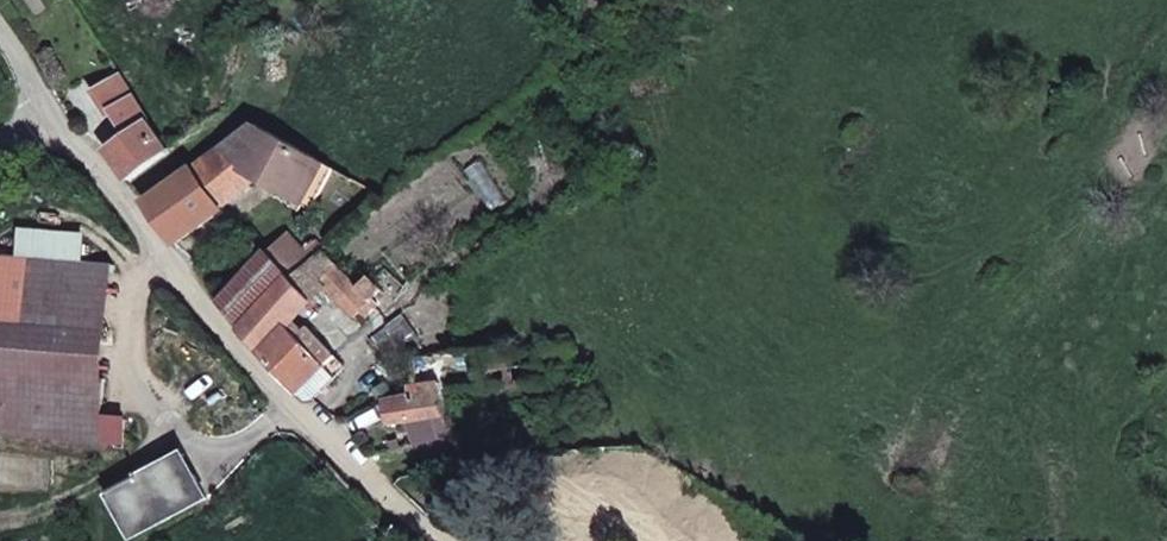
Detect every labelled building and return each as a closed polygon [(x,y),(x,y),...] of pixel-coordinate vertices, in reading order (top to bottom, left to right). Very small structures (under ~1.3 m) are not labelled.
[(136,134),(112,151),(132,188),(170,158),(150,127),(155,123),(126,79),(99,96),(116,121),(124,116),(136,134)] [(11,108),(21,94),(8,85),(0,98),(0,101),(11,108)] [(344,199),(357,184),(256,138),(151,216),(173,247),(177,244),(262,182),(319,212),(326,198),(337,195),(344,199)] [(116,363),(126,252),(84,245),(88,221),(35,214),(31,239),(10,238),(0,336),(0,349),(116,363)] [(270,254),(294,278),(325,253),(330,249),(311,228),(296,242),(290,235),(270,254)] [(360,289),(325,253),(294,278),(237,324),(232,329),(309,400),(334,373),(289,331),(331,293),(357,316),(383,293),(373,279),(360,289)] [(216,304),(237,324),(294,278),(270,254),(220,300),(216,304)] [(411,359),(416,389),(443,387),(445,398),(553,375),(531,340),(493,349),(462,353),(411,359)] [(109,430),(112,406),(116,363),(0,349),(0,414),(109,430)] [(407,390),(413,419),(448,412),(445,398),(443,387),(416,389),(407,390)] [(389,427),(413,419),(407,390),(383,394),(389,427)] [(135,409),(112,406),(109,430),(132,433),(135,409)] [(453,444),(448,412),(413,419),(420,450),(453,444)] [(197,456),(130,488),(154,533),(219,500),(197,456)]
